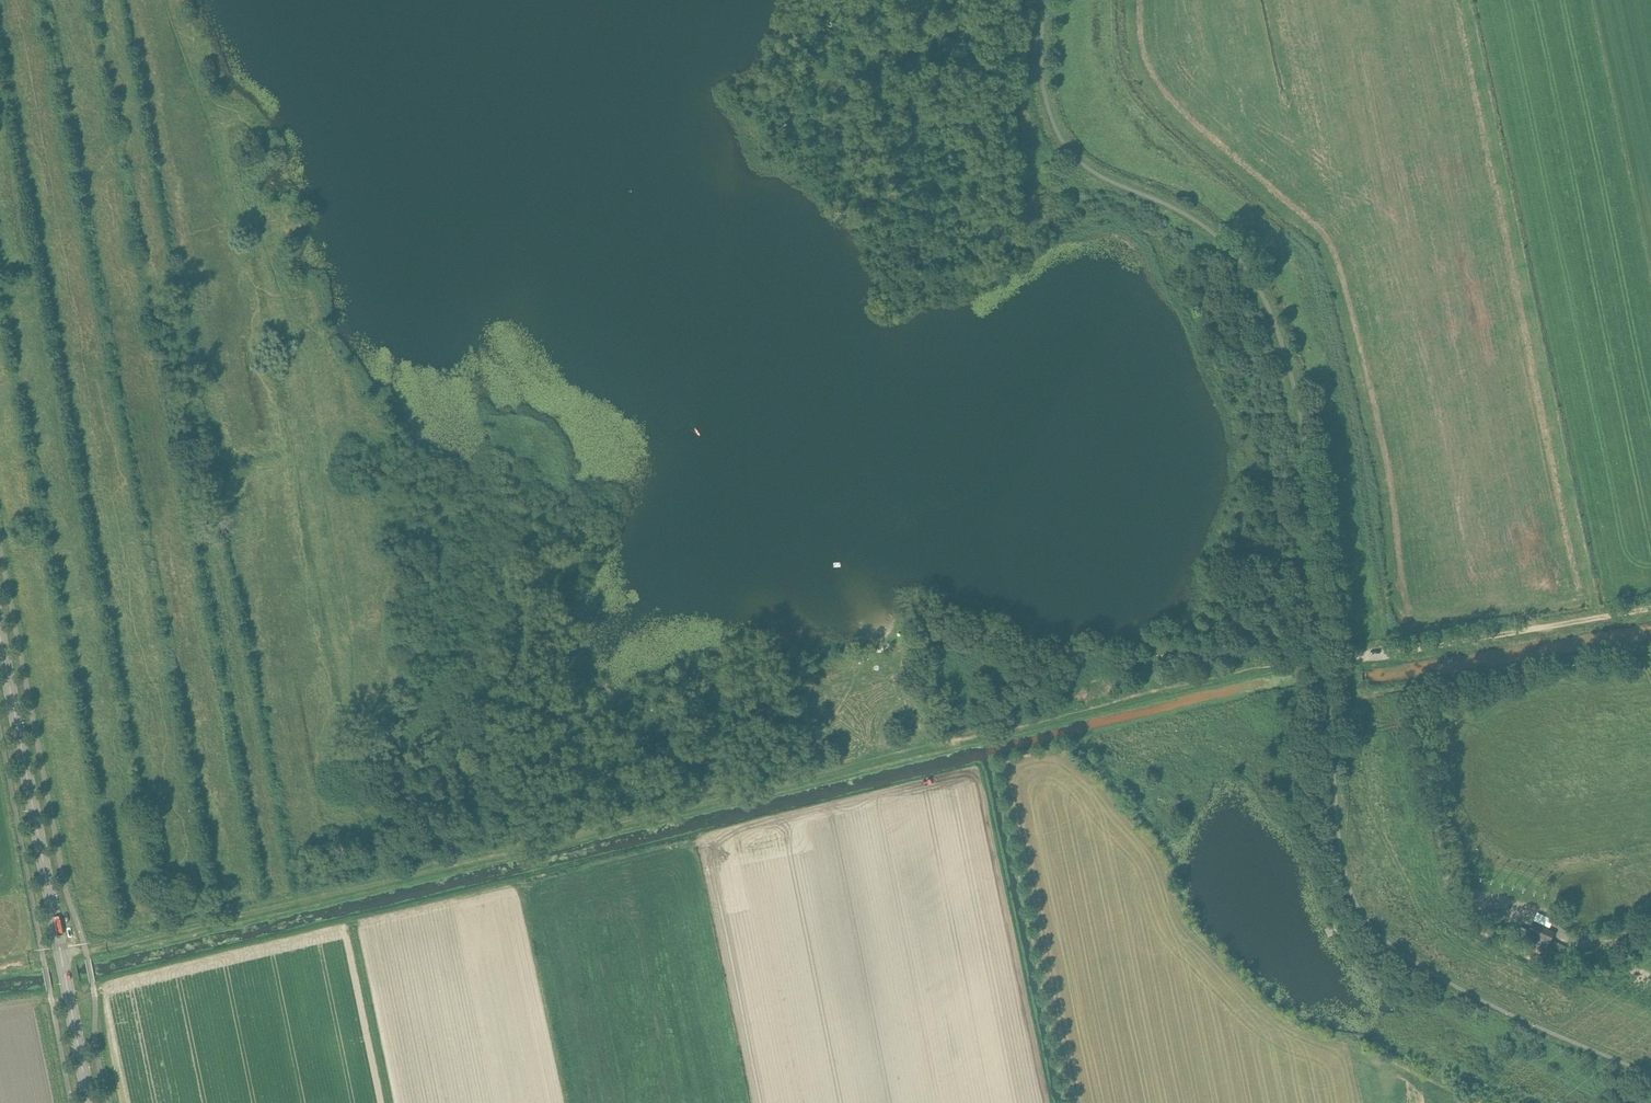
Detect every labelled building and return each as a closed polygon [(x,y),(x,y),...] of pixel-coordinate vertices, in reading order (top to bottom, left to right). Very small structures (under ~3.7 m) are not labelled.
[(1534,919),(1550,927),(1554,919),(1538,911),(1534,919)] [(1555,932),(1533,922),(1529,930),(1521,926),(1516,936),(1547,950),(1555,932)]
